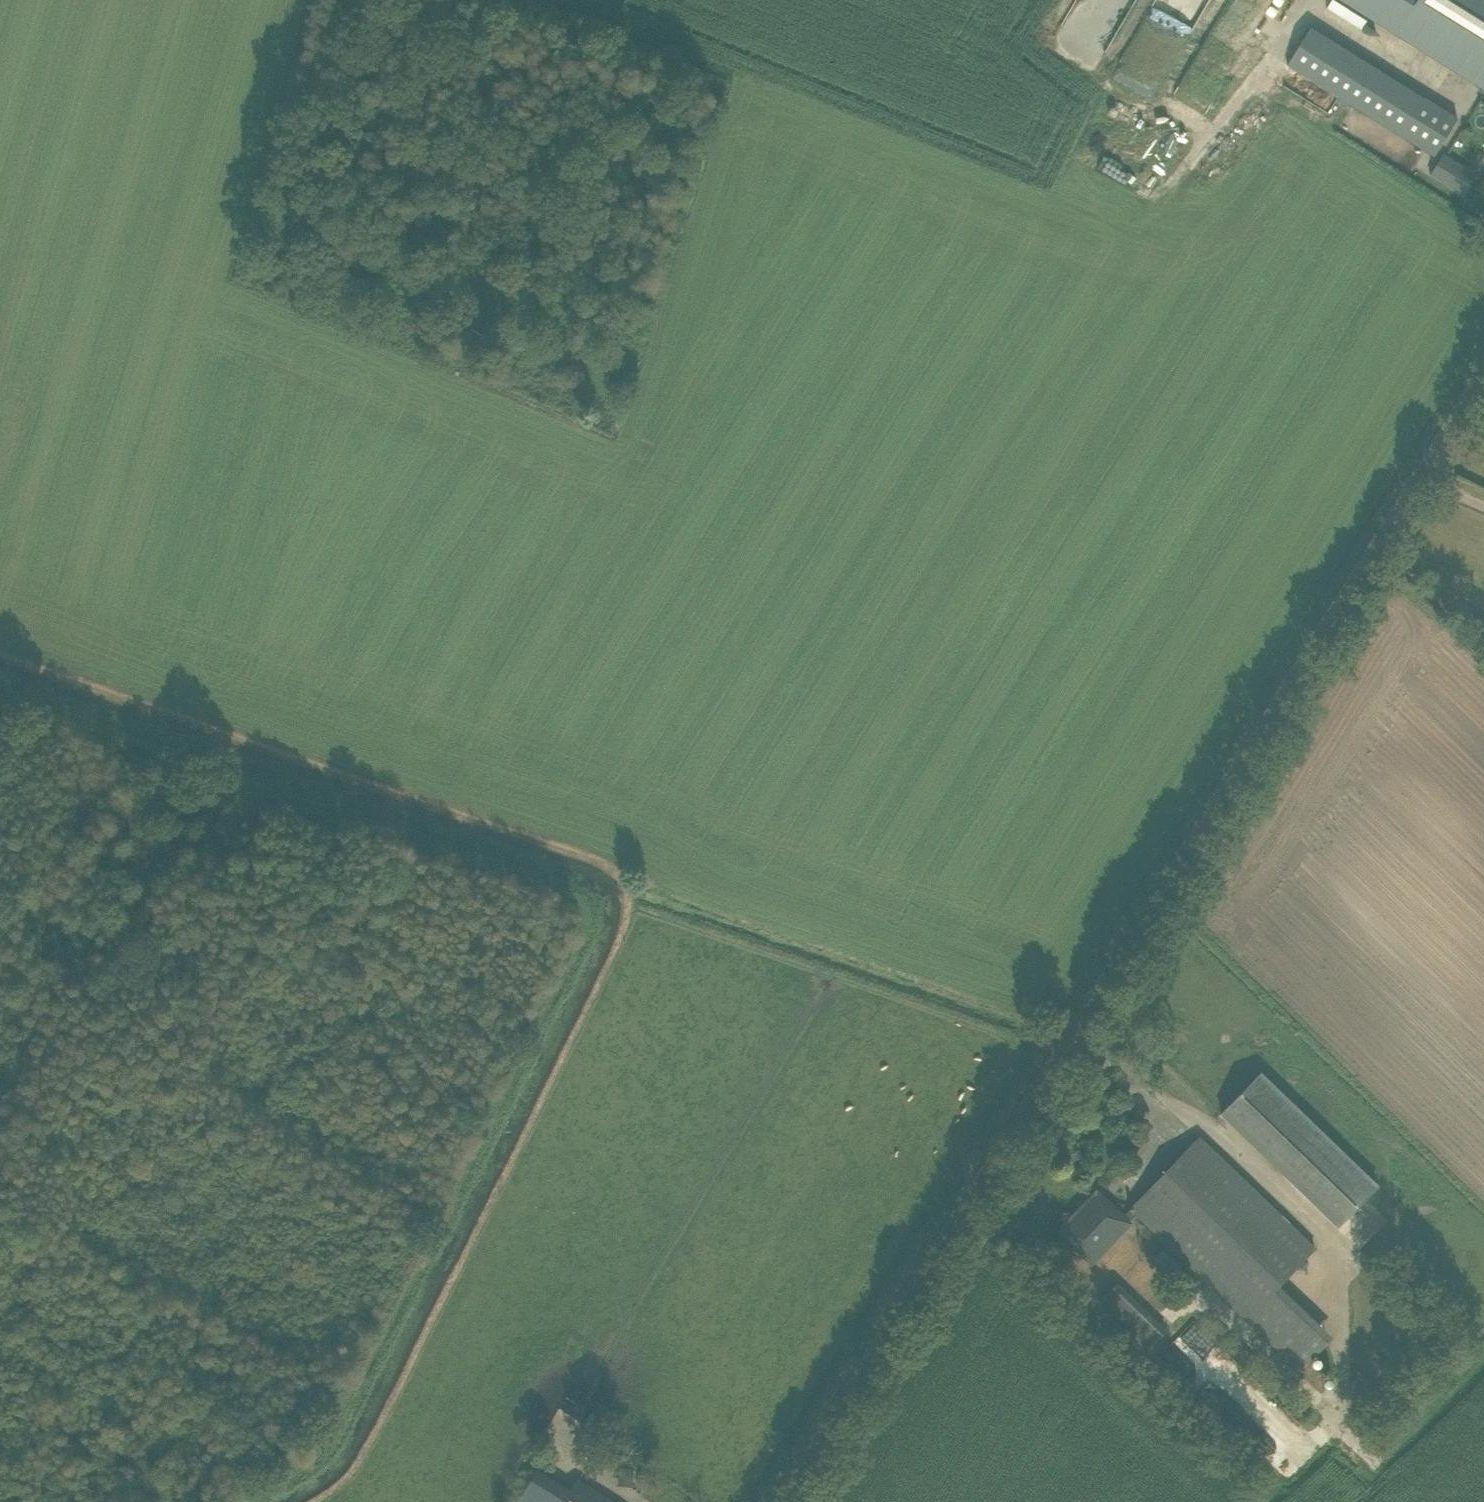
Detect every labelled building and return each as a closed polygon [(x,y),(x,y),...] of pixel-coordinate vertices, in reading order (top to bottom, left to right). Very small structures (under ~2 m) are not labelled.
[(1396,35),(1483,88),(1483,0),(1340,0),(1396,35)] [(1311,28),(1288,65),(1434,156),(1457,118),(1423,97),(1311,28)] [(1193,60),(1176,93),(1190,101),(1208,67),(1193,60)] [(1440,159),(1430,177),(1463,197),(1474,179),(1440,159)] [(1220,1114),(1338,1227),(1378,1185),(1261,1072),(1220,1114)] [(1092,1263),(1136,1217),(1300,1372),(1332,1338),(1278,1285),(1314,1246),(1199,1137),(1122,1217),(1097,1193),(1060,1232),(1092,1263)] [(1196,1283),(1163,1251),(1155,1260),(1188,1291),(1196,1283)] [(1102,1303),(1149,1348),(1165,1330),(1118,1285),(1102,1303)] [(576,1479),(570,1489),(563,1501),(546,1490),(553,1479),(538,1470),(518,1501),(612,1501),(576,1479)]
